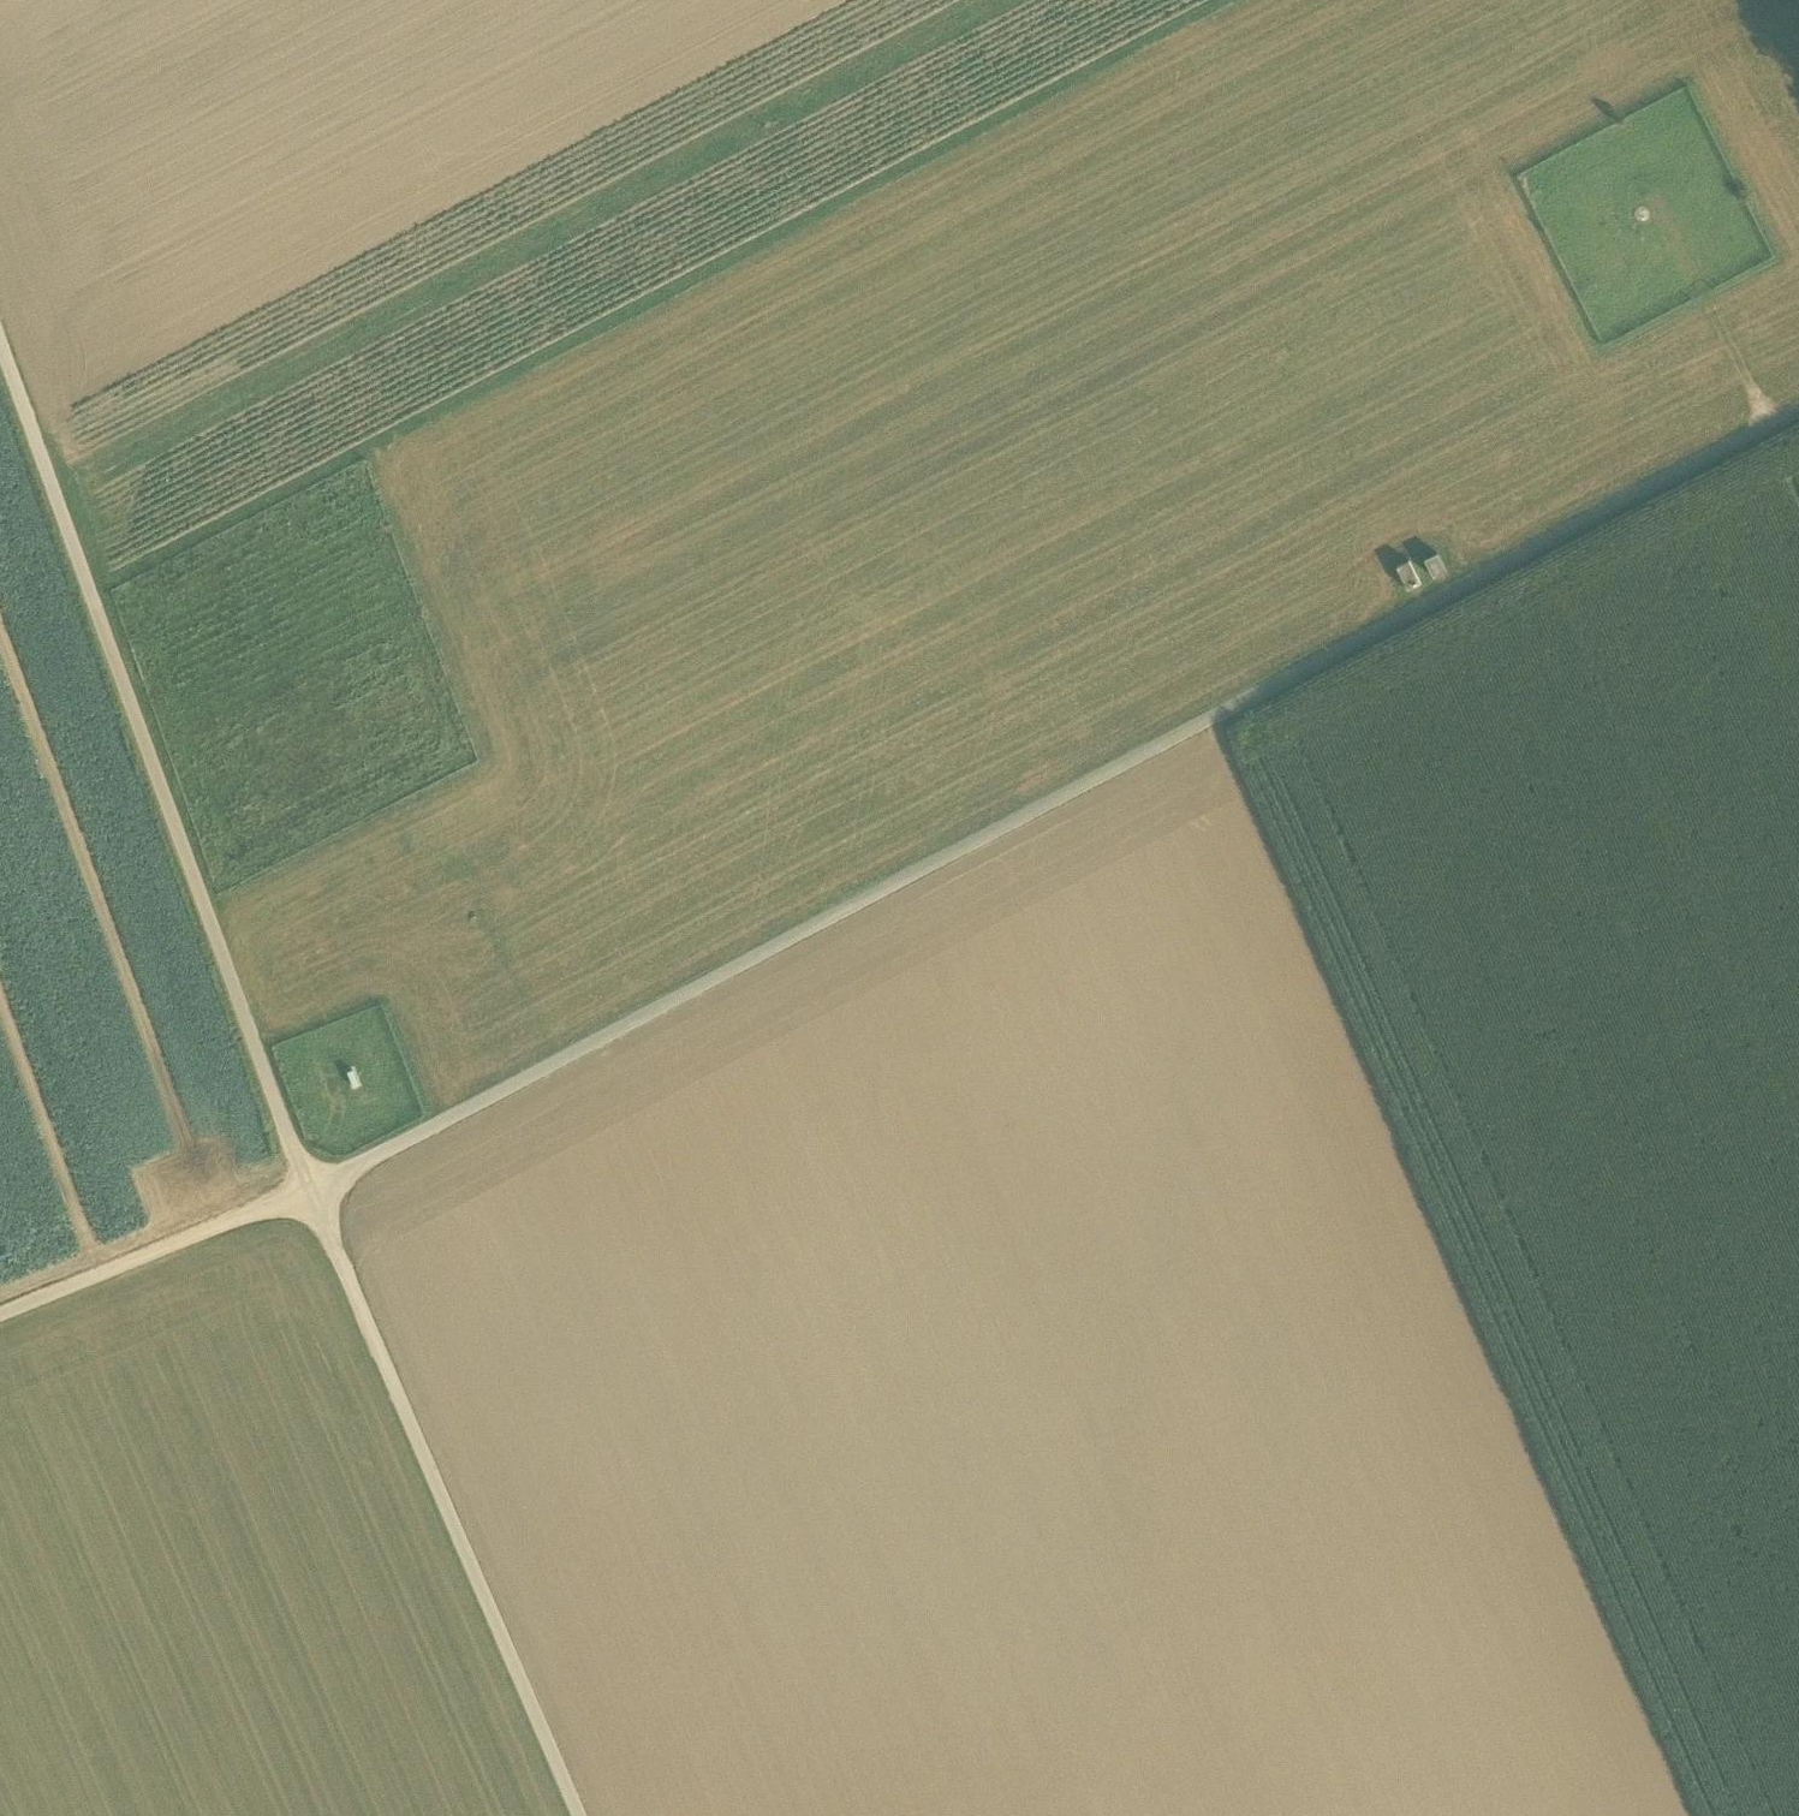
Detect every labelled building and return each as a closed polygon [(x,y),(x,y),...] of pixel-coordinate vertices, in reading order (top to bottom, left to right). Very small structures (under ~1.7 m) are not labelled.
[(1425,558),(1434,577),(1447,570),(1438,552),(1425,558)] [(1396,566),(1408,589),(1421,583),(1409,560),(1396,566)]
